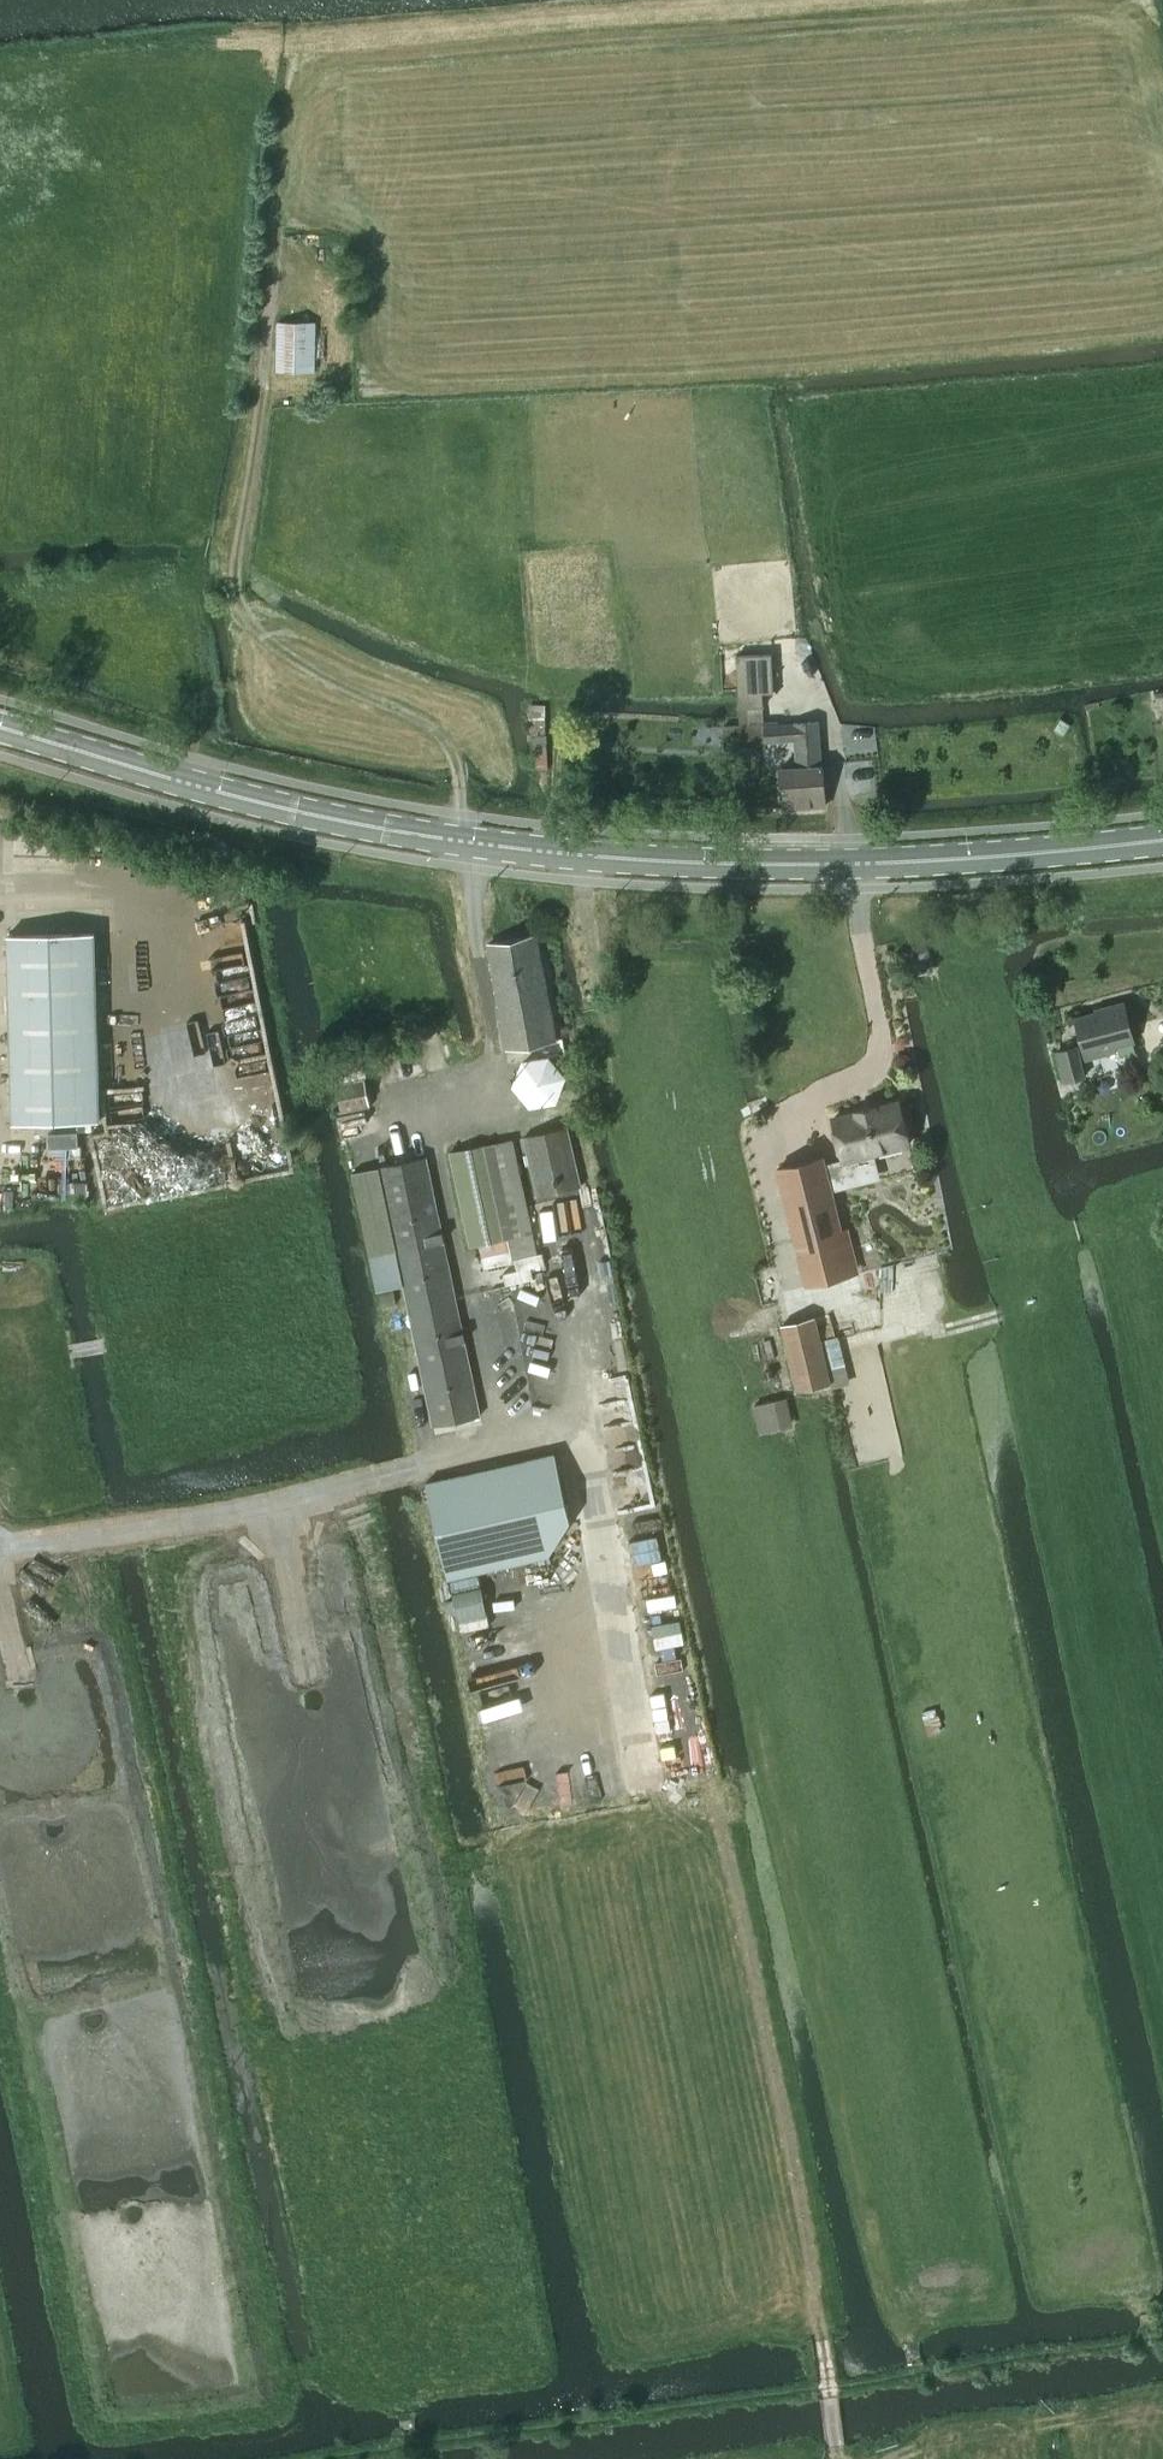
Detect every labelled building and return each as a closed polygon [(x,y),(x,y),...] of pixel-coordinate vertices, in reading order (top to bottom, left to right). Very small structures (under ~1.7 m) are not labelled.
[(277,321),(276,372),(314,372),(315,322),(277,321)] [(770,654),(737,655),(738,684),(740,725),(725,726),(726,748),(765,746),(765,741),(794,740),(796,766),(781,767),(784,808),(825,805),(822,764),(820,721),(762,724),(762,718),(761,692),(772,692),(770,654)] [(548,768),(545,704),(529,705),(531,742),(533,742),(534,748),(536,748),(537,768),(548,768)] [(13,1121),(36,1120),(99,1118),(95,933),(8,935),(13,1121)] [(537,935),(488,945),(508,1048),(556,1038),(537,935)] [(1086,1056),(1086,1059),(1116,1052),(1115,1046),(1134,1042),(1124,1001),(1095,1008),(1096,1012),(1076,1017),(1083,1047),(1079,1048),(1078,1045),(1057,1050),(1065,1081),(1085,1076),(1081,1058),(1086,1056)] [(337,1084),(342,1111),(369,1106),(364,1079),(337,1084)] [(823,1156),(776,1168),(806,1285),(852,1273),(828,1179),(869,1169),(866,1155),(908,1145),(897,1101),(875,1107),(874,1106),(855,1111),(855,1112),(833,1118),(843,1159),(825,1163),(823,1156)] [(538,1195),(555,1191),(581,1185),(567,1128),(524,1138),(538,1195)] [(513,1138),(450,1152),(470,1246),(481,1244),(483,1254),(500,1250),(498,1240),(508,1238),(512,1259),(538,1254),(513,1138)] [(480,1414),(426,1158),(379,1167),(433,1424),(480,1414)] [(530,1284),(532,1296),(602,1286),(600,1274),(530,1284)] [(780,1324),(795,1389),(830,1381),(815,1316),(780,1324)] [(534,1356),(534,1355),(533,1350),(531,1345),(526,1337),(519,1333),(510,1332),(501,1333),(494,1338),(491,1342),(489,1345),(487,1350),(487,1355),(488,1363),(493,1371),(500,1376),(509,1378),(517,1377),(522,1376),(526,1372),(532,1364),(534,1356)]
